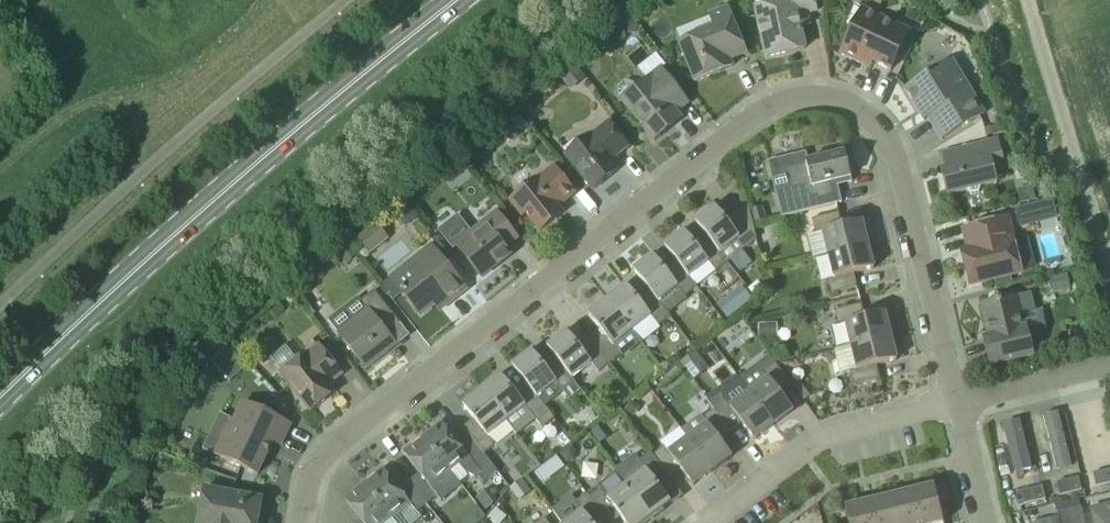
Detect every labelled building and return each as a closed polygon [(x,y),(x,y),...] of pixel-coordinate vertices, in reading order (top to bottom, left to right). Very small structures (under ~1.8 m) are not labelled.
[(817,12),(815,0),(754,0),(756,9),(757,9),(767,58),(806,49),(799,16),(817,12)] [(911,31),(863,9),(857,6),(848,24),(854,27),(841,54),(861,64),(864,58),(891,71),(911,31)] [(730,61),(747,54),(728,9),(711,17),(716,29),(680,43),(696,82),(733,67),(730,61)] [(641,30),(634,21),(625,28),(628,33),(635,34),(641,30)] [(577,66),(561,78),(570,91),(586,78),(577,66)] [(961,97),(943,68),(906,90),(925,121),(929,118),(943,140),(985,114),(971,91),(961,97)] [(662,70),(638,89),(634,85),(630,82),(626,82),(619,87),(619,92),(619,96),(623,101),(655,142),(682,121),(676,113),(689,103),(662,70)] [(568,155),(595,190),(618,171),(610,161),(628,147),(610,125),(592,139),(591,137),(568,155)] [(966,164),(943,170),(949,196),(968,192),(972,196),(980,194),(982,188),(998,184),(993,165),(1004,162),(998,140),(962,149),(966,164)] [(851,175),(845,151),(807,160),(806,154),(795,157),(794,151),(781,154),(769,157),(774,177),(791,173),(798,199),(834,191),(832,180),(851,175)] [(469,164),(460,153),(451,161),(459,172),(469,164)] [(527,214),(541,232),(564,214),(558,207),(576,194),(555,168),(538,181),(537,180),(511,201),(524,217),(527,214)] [(1032,185),(1016,189),(1020,203),(1035,200),(1032,185)] [(764,207),(752,210),(754,223),(767,220),(764,207)] [(711,242),(729,263),(748,248),(757,240),(755,231),(752,216),(741,218),(731,226),(716,208),(711,211),(709,209),(699,217),(701,219),(696,223),(711,242)] [(456,246),(482,278),(511,255),(506,248),(518,238),(498,213),(456,246)] [(830,257),(869,247),(870,247),(869,244),(863,222),(843,227),(840,213),(813,220),(816,233),(823,231),(830,257)] [(1010,276),(1021,273),(1021,271),(1025,268),(1027,264),(1027,261),(1027,257),(1025,253),(1023,250),(1019,249),(1015,247),(1014,242),(1008,220),(965,231),(970,252),(963,254),(971,286),(1010,276)] [(374,226),(358,238),(370,253),(386,241),(374,226)] [(680,266),(691,278),(709,263),(717,272),(729,263),(711,242),(700,251),(685,232),(680,236),(678,233),(668,241),(670,244),(665,248),(680,266)] [(345,264),(356,255),(348,244),(337,253),(345,264)] [(447,296),(452,302),(467,290),(432,247),(392,279),(397,285),(408,300),(421,316),(447,296)] [(831,295),(858,288),(855,274),(875,269),(869,247),(830,257),(836,279),(828,281),(831,295)] [(698,287),(691,278),(680,266),(669,275),(654,256),(649,260),(647,258),(637,266),(639,268),(635,272),(653,295),(660,302),(678,287),(686,297),(698,287)] [(725,266),(717,272),(728,286),(736,279),(725,266)] [(1067,274),(1050,277),(1053,293),(1070,290),(1067,274)] [(400,306),(408,300),(397,285),(388,292),(400,306)] [(671,317),(660,302),(653,295),(642,304),(628,286),(620,292),(618,289),(606,299),(633,332),(652,317),(659,326),(671,317)] [(396,346),(387,335),(401,324),(375,291),(362,302),(358,298),(329,321),(367,369),(396,346)] [(1018,297),(1008,299),(982,306),(990,337),(985,339),(992,367),(1034,356),(1027,328),(1025,329),(1022,316),(1037,313),(1033,293),(1018,297)] [(614,347),(633,332),(606,299),(595,308),(597,310),(589,316),(604,334),(593,343),(610,364),(621,356),(614,347)] [(866,319),(862,305),(835,311),(839,325),(846,323),(852,347),(892,337),(892,336),(891,336),(886,314),(866,319)] [(760,338),(779,337),(778,323),(759,324),(760,338)] [(560,361),(574,379),(592,364),(600,373),(610,364),(593,343),(583,351),(568,333),(563,337),(561,334),(551,342),(553,344),(548,348),(559,362),(560,361)] [(892,337),(852,347),(858,371),(850,372),(854,386),(881,380),(877,366),(898,361),(892,339),(893,339),(892,337)] [(212,361),(224,374),(231,368),(237,374),(248,365),(229,345),(212,361)] [(281,375),(311,413),(337,392),(332,385),(343,375),(320,345),(308,355),(307,354),(281,375)] [(696,351),(680,362),(689,374),(705,362),(696,351)] [(557,382),(563,390),(575,381),(574,379),(560,361),(559,362),(548,370),(533,352),(528,355),(526,353),(516,361),(518,363),(513,367),(528,386),(537,398),(557,382)] [(794,411),(782,395),(793,386),(770,355),(739,378),(775,426),(776,425),(794,411)] [(739,378),(736,373),(705,396),(715,410),(732,432),(743,424),(755,441),(773,427),(774,427),(775,426),(739,378)] [(481,389),(507,421),(526,407),(543,428),(555,418),(545,407),(537,398),(528,386),(517,395),(502,376),(494,382),(492,380),(481,389)] [(569,398),(581,389),(575,381),(563,390),(569,398)] [(1075,447),(1087,497),(1109,492),(1109,403),(1106,387),(1062,397),(1075,447)] [(469,435),(485,455),(496,446),(489,437),(507,422),(507,421),(481,389),(469,398),(471,400),(464,406),(474,420),(464,428),(469,435)] [(1087,497),(1075,447),(1062,397),(1023,407),(1048,507),(1068,502),(1087,497)] [(631,401),(625,411),(634,417),(640,407),(631,401)] [(240,426),(224,459),(258,475),(274,442),(282,446),(291,426),(244,403),(234,424),(240,426)] [(985,420),(1009,516),(1048,507),(1023,407),(990,415),(985,420)] [(733,457),(721,441),(732,432),(715,410),(704,419),(708,425),(690,439),(714,472),(715,471),(733,457)] [(483,483),(498,471),(485,455),(469,435),(459,443),(443,423),(423,438),(448,469),(457,462),(464,470),(474,477),(477,474),(483,483)] [(410,482),(428,504),(439,496),(441,499),(460,484),(448,469),(423,438),(404,453),(420,474),(410,482)] [(654,456),(668,476),(670,478),(681,470),(694,486),(712,473),(714,472),(690,439),(670,454),(665,447),(654,456)] [(576,450),(571,444),(559,453),(568,464),(570,462),(575,459),(576,450)] [(628,486),(654,520),(666,511),(664,509),(673,502),(672,501),(671,501),(657,484),(668,476),(654,456),(652,453),(640,462),(647,471),(628,486)] [(565,467),(557,456),(545,464),(554,476),(565,467)] [(365,485),(392,519),(411,505),(417,513),(428,504),(410,482),(400,490),(384,469),(365,485)] [(510,488),(511,490),(520,501),(532,492),(523,480),(522,479),(510,488)] [(345,500),(361,520),(358,522),(387,522),(392,519),(365,485),(345,500)] [(608,521),(618,513),(625,522),(649,522),(654,520),(628,486),(609,500),(602,491),(591,499),(604,517),(608,521)] [(912,492),(920,522),(944,522),(935,486),(912,492)] [(263,500),(205,490),(200,522),(259,522),(263,500)] [(891,497),(897,522),(920,522),(912,492),(891,497)] [(1087,497),(1068,502),(1069,507),(1070,511),(1073,522),(1109,522),(1109,492),(1087,497)] [(604,517),(591,499),(588,494),(577,503),(572,496),(553,511),(562,522),(596,522),(604,517)] [(891,497),(869,503),(874,522),(897,522),(891,497)] [(1069,507),(1068,502),(1048,507),(1009,516),(1011,522),(1073,522),(1070,511),(1069,507)] [(869,503),(846,508),(850,522),(874,522),(869,503)] [(478,506),(464,517),(469,522),(482,522),(487,517),(478,506)] [(487,518),(493,522),(503,522),(508,518),(496,508),(487,518)]
